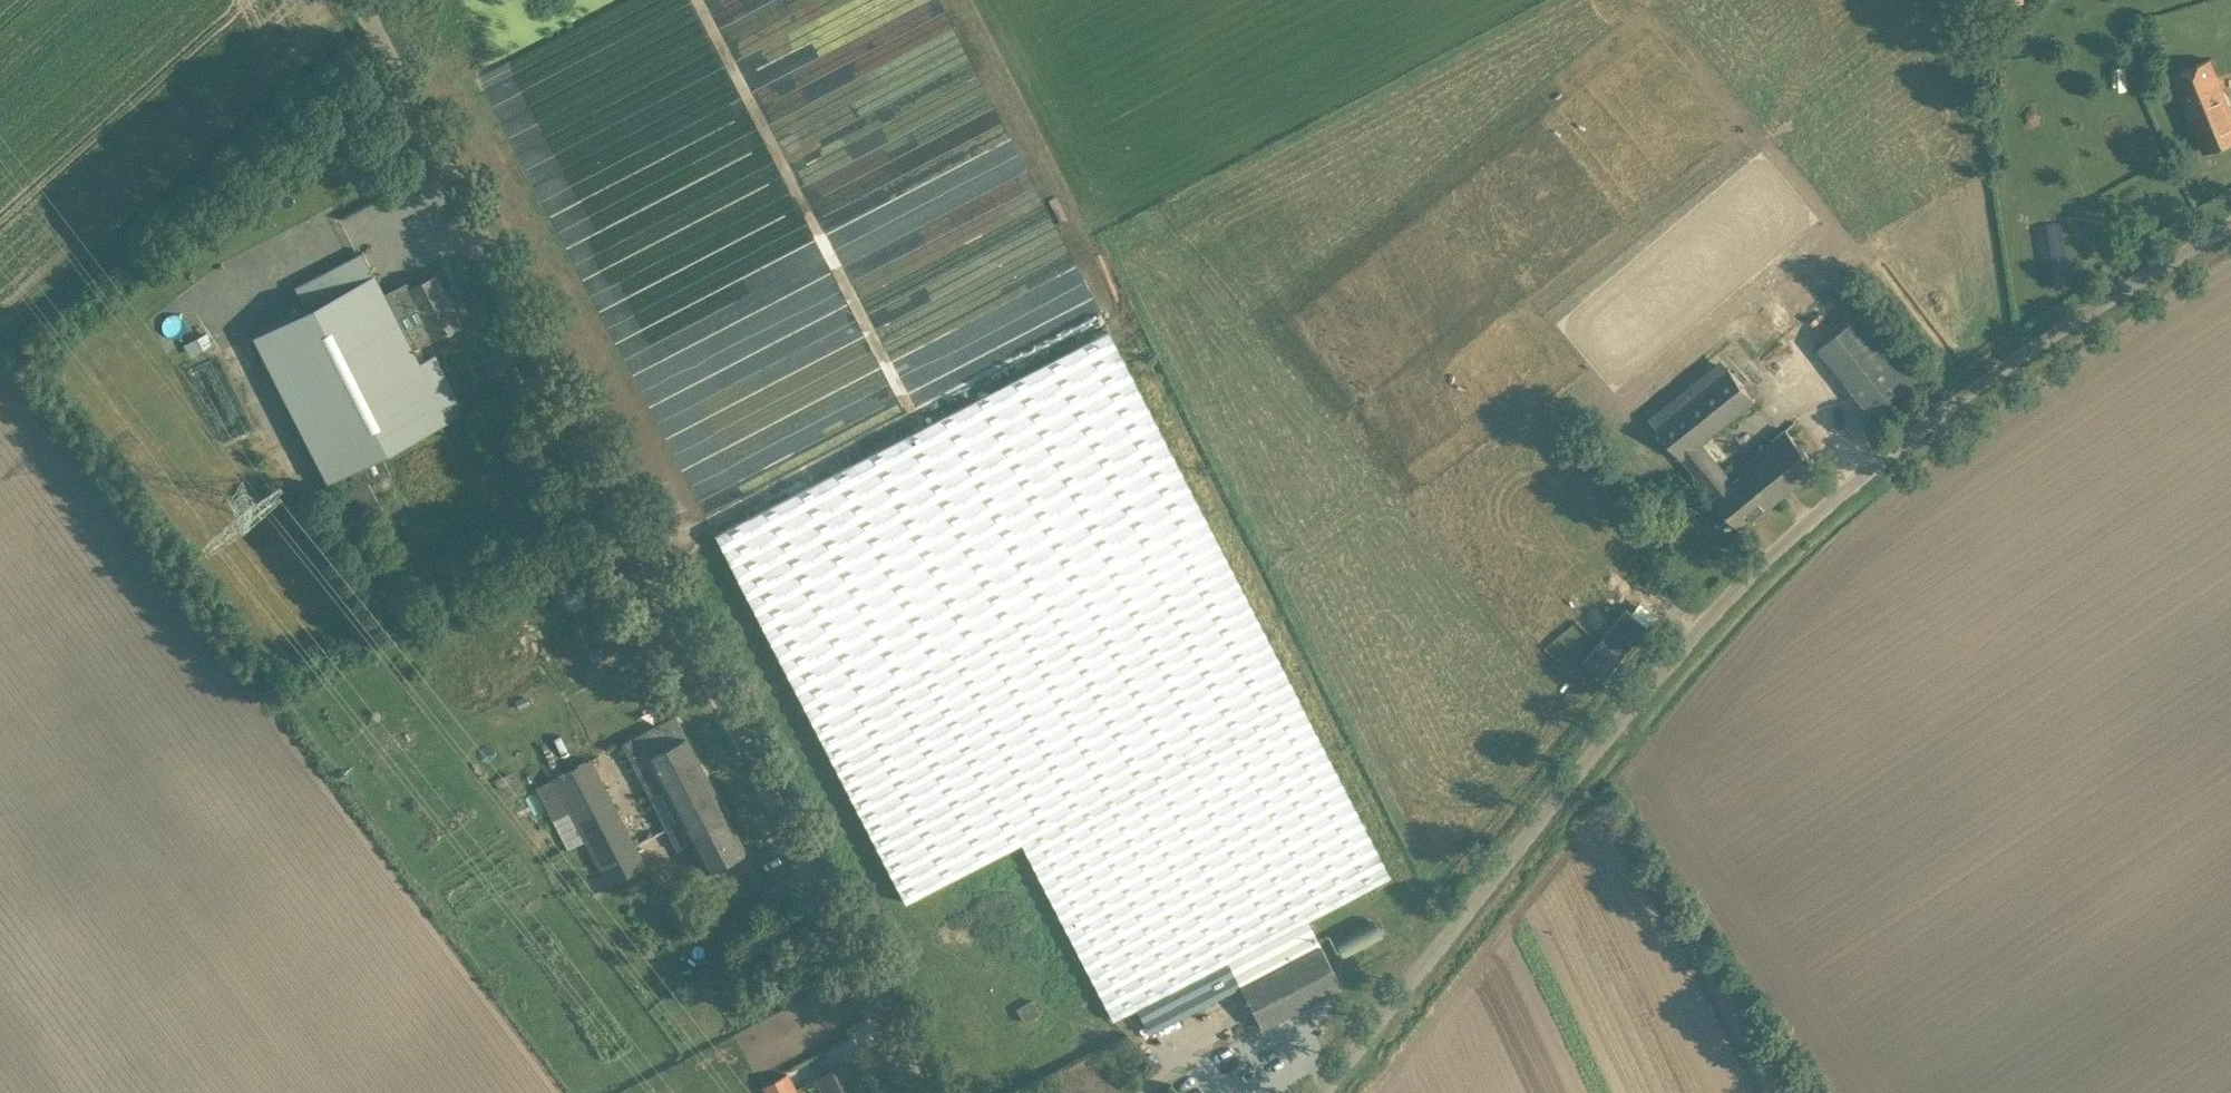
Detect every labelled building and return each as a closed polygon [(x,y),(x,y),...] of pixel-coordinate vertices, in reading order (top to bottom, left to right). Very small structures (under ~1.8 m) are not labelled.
[(2173,73),(2205,151),(2230,141),(2230,110),(2210,58),(2173,73)] [(349,467),(380,451),(463,408),(434,352),(418,360),(412,349),(461,324),(436,273),(410,287),(407,281),(383,293),(361,250),(310,277),(294,285),(304,305),(251,332),(326,478),(349,467)] [(1917,379),(1903,361),(1863,312),(1849,323),(1822,347),(1874,413),(1917,379)] [(1391,876),(1109,329),(715,532),(906,901),(1022,841),(1114,1019),(1228,961),(1261,1026),(1342,985),(1308,919),(1391,876)] [(206,332),(183,344),(188,354),(203,350),(212,343),(206,332)] [(1648,417),(1741,528),(1817,465),(1786,430),(1739,469),(1745,476),(1734,485),(1701,445),(1755,400),(1720,358),(1648,417)] [(518,383),(511,369),(490,379),(497,393),(500,392),(518,383)] [(349,467),(354,477),(347,481),(361,511),(335,524),(382,615),(394,608),(392,601),(396,599),(390,586),(382,590),(353,532),(375,520),(417,602),(568,526),(500,392),(497,393),(477,403),(481,411),(469,417),(522,516),(431,560),(389,474),(391,473),(382,455),(380,451),(349,467)] [(1585,662),(1605,678),(1648,625),(1628,608),(1585,662)] [(705,871),(746,849),(675,714),(622,742),(675,847),(689,840),(705,871)] [(590,758),(552,778),(536,786),(543,799),(568,848),(584,839),(608,885),(646,865),(590,758)] [(1323,948),(1330,944),(1337,956),(1381,933),(1372,918),(1321,944),(1323,948)] [(1032,997),(1015,1007),(1024,1021),(1040,1011),(1032,997)] [(816,1077),(824,1092),(865,1092),(848,1060),(816,1077)] [(762,1087),(761,1086),(748,1092),(797,1092),(787,1074),(762,1087)]
